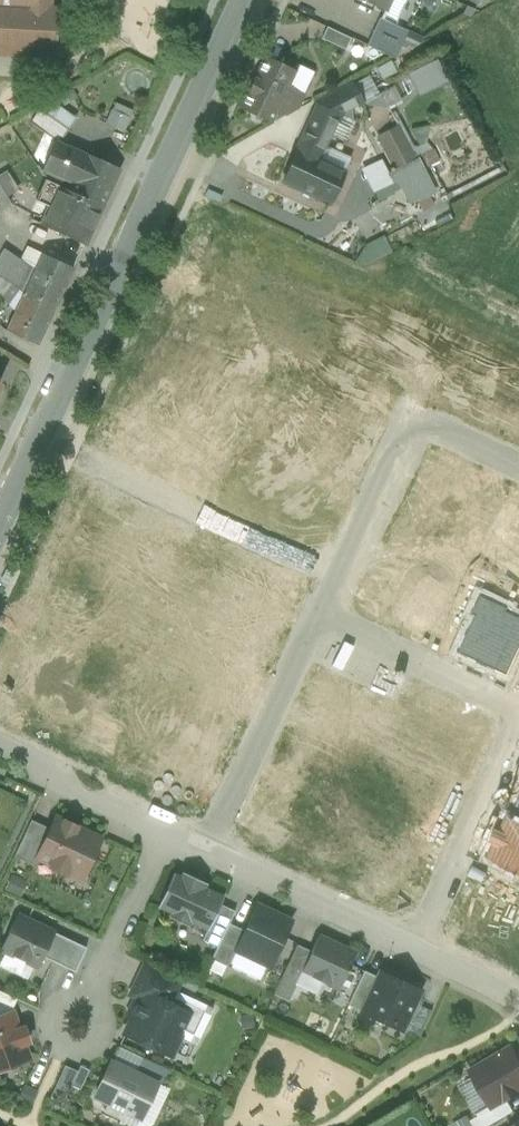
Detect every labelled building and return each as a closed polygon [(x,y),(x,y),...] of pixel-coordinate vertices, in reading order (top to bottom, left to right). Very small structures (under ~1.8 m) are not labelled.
[(54,57),(57,10),(50,9),(51,0),(0,0),(0,54),(54,57)] [(151,11),(178,14),(180,0),(152,0),(151,11)] [(385,11),(390,0),(362,0),(385,11)] [(407,31),(379,18),(366,46),(394,59),(407,31)] [(351,39),(327,27),(321,39),(345,51),(351,39)] [(366,46),(351,39),(345,51),(360,58),(366,46)] [(296,71),(265,56),(240,109),(272,124),(277,112),(285,116),(298,109),(305,95),(304,94),(315,72),(299,65),(296,71)] [(437,59),(407,72),(416,93),(446,80),(437,59)] [(351,86),(318,104),(316,107),(338,116),(361,104),(351,86)] [(394,86),(379,90),(383,106),(398,102),(394,86)] [(104,122),(122,130),(131,109),(113,101),(104,122)] [(338,116),(316,107),(296,152),(319,163),(340,117),(338,116)] [(69,129),(40,110),(30,123),(59,143),(69,129)] [(413,161),(396,130),(378,139),(395,171),(413,161)] [(87,156),(55,142),(44,170),(42,173),(48,181),(102,206),(119,170),(87,156)] [(319,163),(296,152),(281,184),(331,208),(347,176),(319,163)] [(369,191),(390,182),(379,157),(358,166),(369,191)] [(413,161),(395,171),(405,189),(424,178),(417,164),(415,165),(413,161)] [(48,181),(45,180),(36,201),(50,207),(42,225),(85,245),(102,206),(48,181)] [(0,187),(0,209),(10,202),(0,187)] [(4,250),(0,257),(0,265),(29,284),(35,271),(4,250)] [(29,284),(25,292),(56,307),(73,269),(43,254),(35,271),(29,284)] [(0,265),(0,276),(25,292),(29,284),(0,265)] [(0,276),(0,297),(2,300),(4,297),(15,311),(16,312),(25,292),(0,276)] [(56,307),(25,292),(16,312),(15,311),(6,331),(38,346),(56,307)] [(101,839),(55,817),(50,829),(36,858),(37,859),(51,866),(50,868),(52,869),(52,868),(63,874),(63,875),(65,875),(66,873),(81,880),(101,839)] [(50,829),(31,820),(14,856),(34,866),(37,859),(36,858),(50,829)] [(207,884),(182,873),(180,877),(173,873),(157,908),(171,914),(169,918),(188,927),(190,923),(207,931),(208,931),(220,905),(224,897),(205,888),(207,884)] [(220,905),(208,931),(207,931),(202,941),(216,947),(217,948),(228,924),(229,924),(235,912),(220,905)] [(290,923),(258,908),(251,923),(249,922),(244,931),(236,949),(237,950),(270,965),(290,923)] [(54,933),(17,916),(1,950),(38,967),(43,957),(54,933)] [(228,924),(217,948),(216,947),(211,959),(229,968),(237,950),(236,949),(244,931),(229,924),(228,924)] [(86,948),(54,933),(43,957),(75,972),(86,948)] [(355,954),(318,936),(310,954),(302,972),(338,989),(346,972),(347,973),(348,971),(347,971),(355,954)] [(296,947),(278,986),(292,992),(302,972),(310,954),(296,947)] [(182,980),(146,963),(131,995),(138,998),(141,991),(170,1005),(176,992),(182,980)] [(378,978),(364,971),(348,1005),(362,1012),(378,978)] [(419,991),(380,973),(378,978),(362,1012),(401,1030),(419,991)] [(0,991),(0,1016),(11,1012),(17,999),(0,991)] [(170,1005),(141,991),(138,998),(131,1014),(133,1015),(124,1034),(171,1056),(180,1037),(196,1045),(213,1009),(176,992),(170,1005)] [(28,1061),(23,1045),(29,1042),(24,1028),(17,1030),(11,1012),(0,1016),(0,1071),(28,1061)] [(495,1056),(483,1062),(482,1065),(471,1072),(491,1107),(504,1099),(506,1101),(518,1093),(518,1092),(518,1091),(518,1090),(518,1060),(512,1048),(498,1056),(495,1056)] [(169,1070),(140,1057),(133,1073),(156,1084),(161,1086),(169,1070)] [(133,1073),(111,1062),(94,1097),(110,1104),(106,1110),(121,1117),(125,1111),(140,1118),(156,1084),(133,1073)] [(491,1107),(477,1114),(484,1125),(489,1125),(513,1112),(506,1101),(504,1099),(491,1107)]
